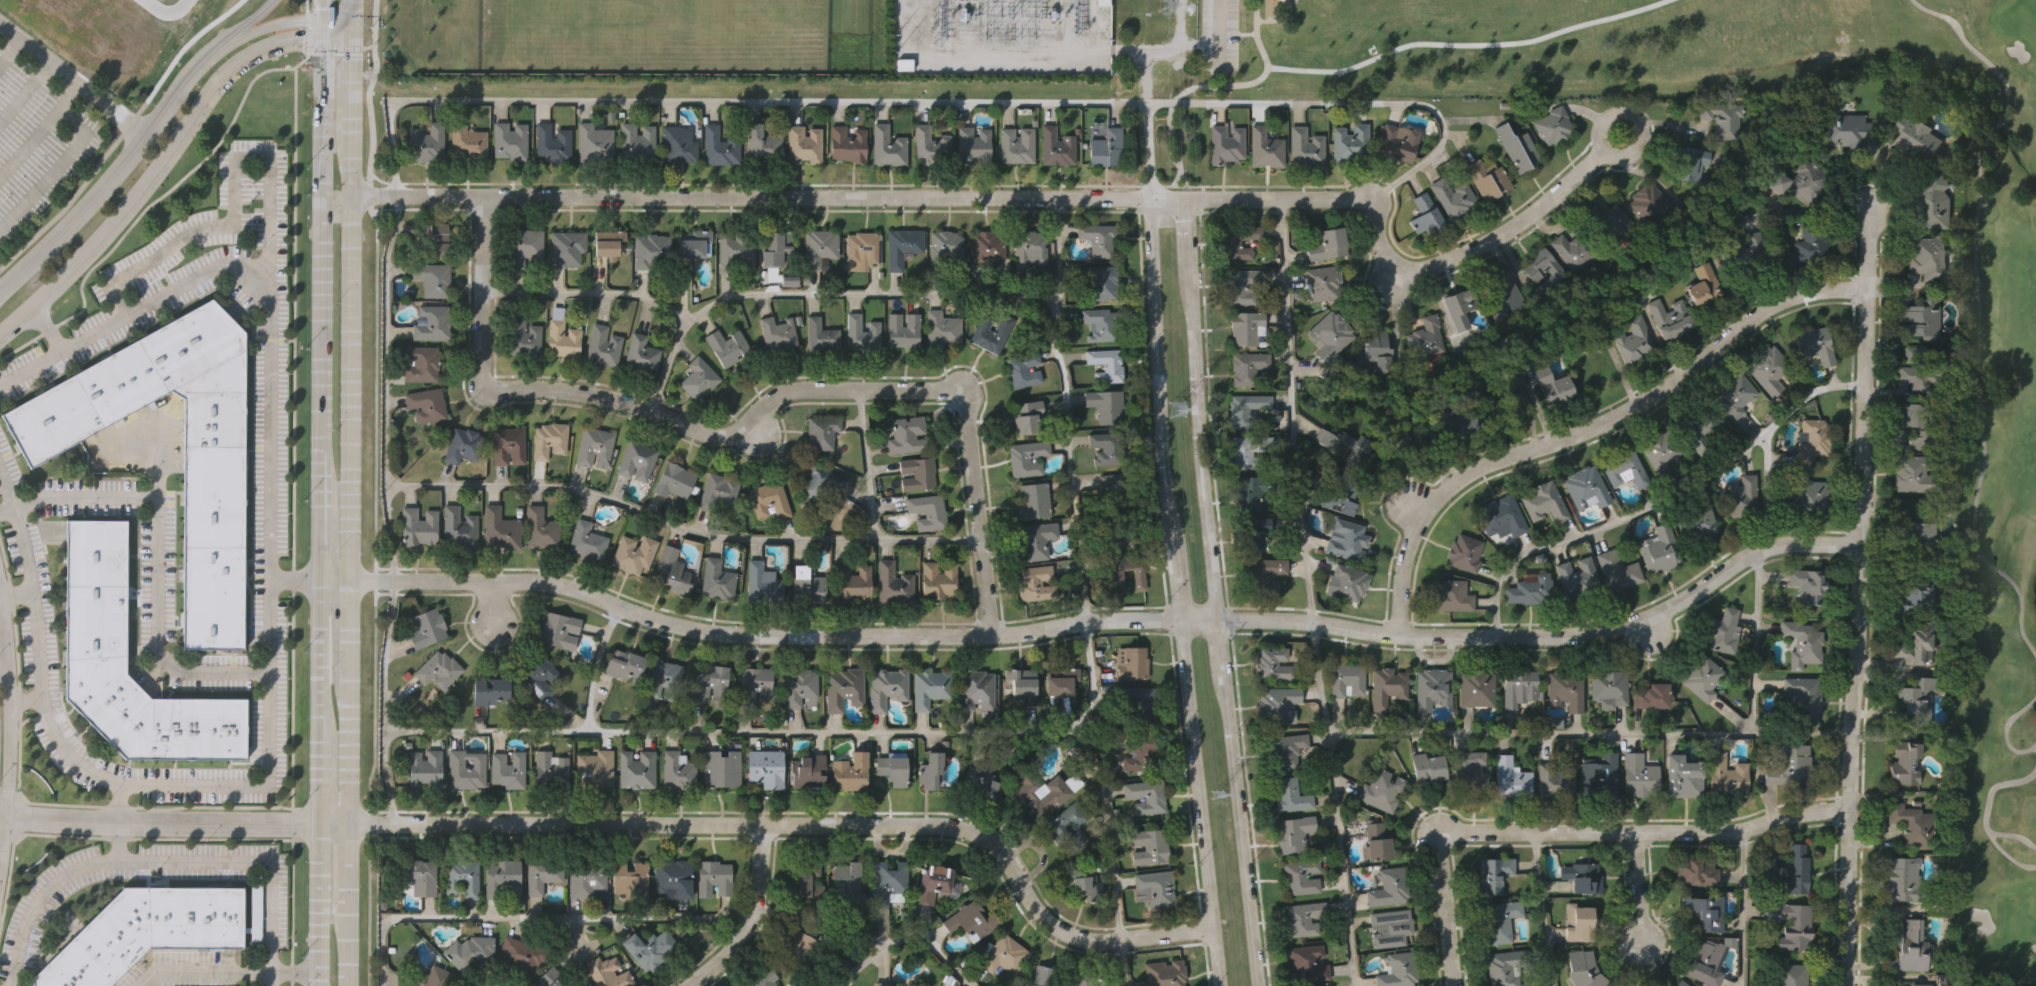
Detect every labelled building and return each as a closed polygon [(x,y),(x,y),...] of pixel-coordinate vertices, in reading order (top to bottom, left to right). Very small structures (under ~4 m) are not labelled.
[(1544,146),(1532,121),(1549,112),(1548,110),(1561,103),(1568,116),(1567,117),(1573,128),(1572,132),(1569,133),(1571,137),(1554,145),(1552,142),(1544,146)] [(1739,140),(1713,140),(1713,118),(1698,118),(1698,103),(1742,103),(1742,116),(1738,116),(1739,140)] [(1874,121),(1873,139),(1864,139),(1864,154),(1847,154),(1848,145),(1841,145),(1840,137),(1836,137),(1836,145),(1822,145),(1822,113),(1864,114),(1864,121),(1874,121)] [(1931,161),(1928,158),(1924,164),(1895,145),(1903,133),(1895,128),(1905,114),(1916,122),(1920,117),(1934,127),(1932,131),(1945,140),(1931,161)] [(594,126),(612,126),(612,160),(581,160),(581,159),(578,159),(577,119),(594,119),(594,126)] [(620,119),(635,120),(635,131),(641,131),(641,123),(654,124),(655,161),(620,161),(620,119)] [(443,158),(416,159),(416,158),(410,158),(410,128),(423,128),(423,134),(429,134),(429,121),(443,121),(443,158)] [(1505,121),(1512,134),(1514,134),(1515,136),(1526,131),(1541,161),(1517,174),(1494,128),(1505,121)] [(495,122),(509,122),(509,129),(515,130),(514,123),(528,123),(528,143),(526,143),(526,159),(511,158),(511,154),(494,154),(495,122)] [(718,122),(718,140),(726,140),(726,135),(729,135),(729,133),(736,133),(736,135),(739,135),(740,163),(729,163),(729,164),(710,164),(710,162),(705,162),(705,161),(704,161),(703,122),(718,122)] [(747,122),(760,122),(760,133),(773,133),(773,131),(778,131),(778,133),(781,133),(781,159),(763,159),(763,162),(752,162),(752,160),(747,160),(747,122)] [(890,163),(890,161),(881,161),(881,163),(874,163),(874,122),(888,122),(889,140),(894,140),(894,136),(907,136),(907,147),(906,147),(906,163),(890,163)] [(1353,122),(1369,122),(1368,157),(1342,158),(1342,161),(1333,161),(1333,126),(1346,126),(1346,133),(1353,133),(1353,122)] [(1376,152),(1384,122),(1398,126),(1394,136),(1406,140),(1410,129),(1409,129),(1410,127),(1412,128),(1413,127),(1420,129),(1419,130),(1421,131),(1411,163),(1376,152)] [(537,123),(550,123),(550,137),(556,137),(556,128),(570,128),(571,157),(565,157),(565,162),(554,162),(554,160),(544,160),(544,158),(537,158),(537,123)] [(916,160),(916,144),(915,144),(915,124),(930,124),(931,140),(938,140),(938,134),(953,135),(953,142),(951,142),(951,164),(940,164),(941,162),(930,162),(928,165),(924,164),(921,162),(921,160),(916,160)] [(1266,125),(1266,136),(1284,137),(1284,141),(1284,165),(1266,165),(1266,164),(1251,164),(1251,124),(1266,125)] [(467,131),(488,131),(488,157),(467,157),(467,156),(453,156),(453,125),(467,125),(467,131)] [(678,125),(678,126),(691,126),(691,139),(696,139),(696,160),(661,160),(661,125),(678,125)] [(1056,125),(1056,141),(1063,141),(1063,137),(1074,137),(1074,163),(1074,166),(1043,166),(1042,125),(1056,125)] [(1211,163),(1210,125),(1226,125),(1226,136),(1231,136),(1231,127),(1242,127),(1242,156),(1235,156),(1235,160),(1222,159),(1222,163),(1211,163)] [(1089,164),(1088,136),(1104,136),(1104,126),(1121,126),(1121,163),(1089,164)] [(1289,126),(1306,126),(1306,141),(1311,141),(1311,134),(1324,134),(1324,162),(1317,162),(1317,165),(1301,165),(1301,162),(1289,162),(1289,126)] [(831,159),(831,127),(846,127),(846,138),(853,138),(853,131),(866,131),(866,163),(855,164),(855,161),(850,161),(850,160),(843,160),(843,159),(831,159)] [(960,127),(975,127),(975,137),(980,137),(980,129),(991,129),(990,164),(980,164),(980,160),(973,160),(973,163),(959,163),(960,127)] [(788,128),(804,128),(804,138),(808,138),(809,130),(822,130),(822,163),(808,163),(808,159),(800,159),(800,164),(788,164),(788,128)] [(1016,128),(1016,137),(1021,136),(1021,128),(1035,128),(1035,163),(1001,163),(1001,128),(1016,128)] [(1699,183),(1677,178),(1681,159),(1671,157),(1674,143),(1710,150),(1707,165),(1702,164),(1699,183)] [(1488,170),(1501,163),(1513,186),(1485,201),(1464,164),(1480,155),(1488,170)] [(1777,169),(1792,179),(1797,171),(1795,170),(1802,157),(1832,175),(1813,207),(1786,191),(1783,196),(1767,186),(1777,169)] [(1921,206),(1914,196),(1924,188),(1920,182),(1941,171),(1952,186),(1946,189),(1951,198),(1951,228),(1920,227),(1921,206)] [(1449,220),(1430,184),(1442,177),(1451,193),(1455,191),(1453,188),(1465,182),(1476,202),(1471,205),(1472,208),(1449,220)] [(1627,204),(1633,199),(1631,196),(1636,192),(1635,191),(1645,183),(1648,186),(1652,182),(1672,205),(1662,214),(1659,212),(1646,224),(1627,204)] [(1444,220),(1426,230),(1424,227),(1416,231),(1409,218),(1419,212),(1412,198),(1427,189),(1444,220)] [(1581,212),(1592,202),(1601,213),(1615,201),(1633,221),(1618,235),(1623,240),(1613,248),(1581,212)] [(451,255),(431,255),(431,249),(418,249),(418,221),(450,221),(449,241),(451,241),(451,255)] [(1794,241),(1803,239),(1800,226),(1822,221),(1830,255),(1788,266),(1785,252),(1795,249),(1794,241)] [(1262,224),(1263,238),(1241,238),(1241,246),(1252,245),(1253,258),(1223,259),(1223,250),(1221,250),(1220,232),(1222,232),(1222,226),(1262,224)] [(1342,224),(1346,253),(1307,259),(1304,243),(1320,241),(1318,228),(1342,224)] [(1077,225),(1116,225),(1116,240),(1112,240),(1112,258),(1091,257),(1091,245),(1084,245),(1084,239),(1077,239),(1077,225)] [(542,228),(542,264),(531,264),(531,256),(525,256),(525,267),(511,267),(511,227),(532,227),(532,228),(542,228)] [(678,255),(678,231),(691,231),(691,228),(711,228),(711,240),(704,240),(704,255),(678,255)] [(840,231),(840,258),(823,258),(823,270),(806,270),(806,231),(812,231),(812,229),(832,229),(832,231),(840,231)] [(924,229),(924,252),(903,252),(903,271),(889,271),(889,229),(924,229)] [(626,230),(626,240),(619,240),(619,255),(596,255),(596,230),(626,230)] [(754,239),(754,269),(742,269),(742,259),(735,259),(735,271),(719,271),(719,231),(731,231),(731,236),(734,236),(734,230),(746,230),(746,239),(754,239)] [(762,248),(766,248),(766,230),(792,230),(792,248),(783,248),(782,263),(762,263),(762,248)] [(875,230),(875,232),(881,232),(880,264),(867,264),(867,252),(861,252),(861,261),(847,261),(847,232),(855,232),(855,230),(875,230)] [(952,230),(952,231),(958,231),(958,234),(961,234),(964,237),(964,243),(961,243),(961,246),(964,246),(964,264),(952,264),(952,254),(946,254),(946,271),(930,270),(930,245),(932,245),(932,231),(939,231),(939,230),(952,230)] [(1767,263),(1750,266),(1752,273),(1742,275),(1740,266),(1732,268),(1726,236),(1738,233),(1741,246),(1748,245),(1746,233),(1760,230),(1767,263)] [(587,231),(587,252),(582,252),(582,265),(567,265),(567,267),(552,267),(552,231),(587,231)] [(998,231),(998,234),(1005,234),(1005,260),(987,260),(987,264),(973,264),(973,234),(980,234),(980,231),(998,231)] [(1042,232),(1042,235),(1048,235),(1047,265),(1036,265),(1036,263),(1030,263),(1030,271),(1016,271),(1016,233),(1023,233),(1023,231),(1036,231),(1036,232),(1042,232)] [(1550,242),(1562,233),(1568,241),(1576,235),(1578,236),(1585,231),(1600,251),(1574,272),(1550,242)] [(643,234),(643,235),(646,235),(646,232),(655,232),(655,233),(663,233),(663,234),(670,234),(670,263),(648,263),(648,267),(635,267),(635,234),(643,234)] [(1922,280),(1922,272),(1908,271),(1908,255),(1914,255),(1914,248),(1911,247),(1912,236),(1936,236),(1936,233),(1946,233),(1946,280),(1922,280)] [(1543,246),(1569,278),(1543,300),(1533,288),(1536,285),(1521,268),(1529,261),(1527,259),(1543,246)] [(1686,286),(1699,280),(1694,267),(1708,260),(1724,297),(1702,306),(1701,304),(1697,306),(1696,304),(1695,305),(1686,286)] [(449,298),(423,297),(423,280),(408,279),(408,264),(450,264),(449,298)] [(1309,281),(1306,282),(1304,268),(1334,264),(1335,270),(1340,269),(1341,281),(1340,281),(1341,288),(1337,288),(1338,297),(1311,300),(1309,281)] [(1118,301),(1091,302),(1090,282),(1083,283),(1082,268),(1116,267),(1118,301)] [(1265,268),(1265,283),(1246,283),(1246,290),(1257,290),(1257,303),(1226,302),(1226,268),(1265,268)] [(1489,302),(1497,297),(1500,301),(1504,299),(1492,277),(1507,268),(1526,302),(1504,316),(1505,319),(1496,323),(1491,314),(1493,313),(1490,307),(1491,306),(1489,302)] [(1455,331),(1441,296),(1462,288),(1462,290),(1471,286),(1480,306),(1468,311),(1468,309),(1463,311),(1465,315),(1464,315),(1468,325),(1455,331)] [(32,466),(3,413),(212,296),(246,330),(244,647),(184,647),(186,397),(172,389),(32,466)] [(1687,327),(1688,330),(1669,338),(1668,335),(1663,338),(1646,303),(1658,297),(1665,312),(1673,308),(1670,302),(1681,297),(1687,312),(1688,311),(1694,325),(1687,327)] [(1901,334),(1901,323),(1922,323),(1922,320),(1900,320),(1900,303),(1914,303),(1914,297),(1939,297),(1939,340),(1920,340),(1921,334),(1901,334)] [(412,339),(413,324),(424,324),(424,318),(417,317),(418,305),(449,306),(449,340),(412,339)] [(1330,308),(1335,313),(1337,311),(1352,328),(1349,330),(1354,335),(1336,351),(1344,359),(1332,370),(1314,350),(1323,342),(1318,337),(1315,340),(1306,330),(1330,308)] [(927,344),(928,310),(942,310),(942,318),(961,318),(961,344),(927,344)] [(1117,342),(1087,344),(1087,336),(1091,336),(1091,331),(1090,332),(1089,324),(1082,324),(1081,311),(1109,310),(1109,313),(1117,313),(1118,322),(1116,322),(1117,342)] [(1263,310),(1264,325),(1256,325),(1256,344),(1230,344),(1229,310),(1263,310)] [(848,345),(849,311),(862,311),(862,329),(870,329),(870,320),(881,320),(881,349),(864,349),(864,347),(854,347),(854,345),(848,345)] [(1406,334),(1412,333),(1411,330),(1423,328),(1421,316),(1437,312),(1440,326),(1438,327),(1443,350),(1429,353),(1430,358),(1412,362),(1406,334)] [(760,316),(773,313),(775,323),(786,320),(785,316),(792,314),(798,343),(771,349),(769,343),(766,343),(760,316)] [(1628,369),(1612,334),(1614,333),(1614,332),(1618,330),(1620,330),(1623,329),(1625,336),(1632,333),(1626,319),(1640,313),(1656,351),(1645,356),(1646,359),(1635,364),(1636,366),(1628,369)] [(509,314),(525,315),(524,330),(527,330),(527,323),(541,324),(540,354),(507,352),(509,314)] [(808,350),(808,314),(822,314),(822,327),(840,327),(840,352),(827,352),(827,345),(823,345),(822,350),(808,350)] [(890,347),(890,314),(903,314),(903,327),(907,327),(907,314),(921,314),(920,347),(890,347)] [(1003,314),(1016,320),(998,355),(969,341),(983,314),(994,320),(989,330),(994,333),(1003,314)] [(549,316),(564,318),(563,324),(568,324),(568,327),(581,328),(577,357),(552,354),(553,350),(546,349),(549,316)] [(594,323),(609,327),(606,341),(609,341),(610,334),(623,337),(617,367),(586,360),(594,323)] [(1802,363),(1795,329),(1813,325),(1813,327),(1826,324),(1835,363),(1821,367),(1817,353),(1809,355),(1810,361),(1802,363)] [(705,335),(718,327),(725,339),(732,334),(731,332),(739,327),(752,349),(744,354),(742,351),(736,355),(739,359),(725,367),(705,335)] [(1355,351),(1364,350),(1364,342),(1369,342),(1369,328),(1376,328),(1376,330),(1386,330),(1386,347),(1391,347),(1391,356),(1389,356),(1389,373),(1373,373),(1373,364),(1365,364),(1365,370),(1357,370),(1357,368),(1351,368),(1351,359),(1355,359),(1355,351)] [(633,330),(648,334),(645,343),(662,347),(654,378),(623,369),(633,330)] [(1774,397),(1747,366),(1751,362),(1750,361),(1768,345),(1770,347),(1773,344),(1796,370),(1786,379),(1782,374),(1776,379),(1785,388),(1774,397)] [(1898,382),(1899,365),(1916,365),(1916,361),(1905,361),(1905,345),(1924,345),(1924,353),(1945,353),(1945,391),(1911,390),(1911,382),(1898,382)] [(438,346),(438,354),(439,354),(439,369),(437,369),(437,382),(404,381),(404,365),(413,365),(413,360),(403,360),(403,346),(438,346)] [(1038,348),(1041,362),(1028,365),(1030,370),(1039,368),(1042,381),(1014,389),(1006,357),(1038,348)] [(1121,351),(1122,367),(1125,367),(1126,384),(1095,385),(1094,373),(1104,373),(1103,365),(1086,365),(1086,353),(1121,351)] [(1269,351),(1268,366),(1256,366),(1255,375),(1267,375),(1266,385),(1232,385),(1232,373),(1233,373),(1233,369),(1230,369),(1230,351),(1269,351)] [(698,353),(721,377),(696,401),(679,383),(693,369),(687,363),(698,353)] [(1552,379),(1567,373),(1575,394),(1561,399),(1563,403),(1548,408),(1533,369),(1546,364),(1552,379)] [(1735,418),(1713,394),(1718,389),(1717,388),(1733,375),(1734,376),(1740,371),(1758,392),(1755,395),(1757,397),(1752,401),(1750,398),(1742,405),(1746,409),(1735,418)] [(1527,415),(1514,419),(1511,411),(1493,417),(1487,399),(1496,396),(1493,388),(1515,380),(1527,415)] [(441,386),(446,418),(415,424),(413,411),(420,410),(420,406),(406,409),(403,393),(441,386)] [(1123,391),(1124,409),(1119,410),(1119,425),(1098,426),(1098,413),(1095,414),(1095,408),(1085,408),(1084,393),(1123,391)] [(1269,393),(1269,406),(1249,407),(1249,414),(1260,414),(1260,426),(1230,426),(1229,416),(1228,416),(1228,399),(1230,399),(1230,394),(1269,393)] [(1042,397),(1045,413),(1037,414),(1040,429),(1017,432),(1012,402),(1042,397)] [(1701,455),(1677,419),(1684,414),(1683,412),(1693,405),(1695,407),(1707,399),(1724,424),(1714,431),(1712,428),(1704,433),(1713,447),(1701,455)] [(1910,448),(1911,425),(1895,425),(1895,402),(1927,402),(1926,412),(1932,412),(1932,425),(1923,424),(1923,429),(1935,429),(1935,448),(1910,448)] [(1440,412),(1454,408),(1456,414),(1472,409),(1479,433),(1449,442),(1440,412)] [(809,416),(842,416),(842,430),(834,430),(834,449),(810,449),(811,434),(809,434),(809,416)] [(889,454),(887,439),(894,439),(892,419),(924,416),(926,433),(916,434),(916,439),(926,438),(927,451),(889,454)] [(1815,466),(1798,464),(1800,440),(1806,441),(1807,431),(1802,430),(1804,417),(1826,419),(1826,424),(1829,424),(1829,430),(1832,431),(1831,443),(1830,443),(1829,453),(1816,452),(1815,466)] [(566,423),(563,454),(549,453),(550,445),(547,445),(545,461),(530,459),(533,426),(538,427),(538,423),(548,424),(548,422),(566,423)] [(1429,448),(1426,453),(1421,456),(1418,456),(1415,455),(1413,454),(1411,450),(1399,453),(1398,449),(1392,450),(1387,432),(1404,427),(1412,433),(1419,424),(1432,431),(1426,442),(1432,445),(1429,448)] [(583,425),(615,433),(607,464),(594,460),(596,454),(593,453),(590,468),(574,463),(583,425)] [(1342,444),(1336,453),(1314,438),(1322,425),(1333,432),(1337,426),(1357,439),(1361,433),(1377,443),(1371,454),(1372,455),(1369,460),(1360,454),(1355,464),(1346,458),(1351,449),(1342,444)] [(453,426),(465,430),(466,427),(478,431),(477,434),(485,436),(478,460),(461,456),(459,465),(443,461),(453,426)] [(490,428),(522,427),(524,463),(510,464),(510,451),(506,452),(507,464),(492,465),(490,428)] [(1683,453),(1666,462),(1667,464),(1655,471),(1641,445),(1646,442),(1644,437),(1661,428),(1662,431),(1669,427),(1683,453)] [(1088,435),(1122,434),(1124,466),(1093,467),(1093,459),(1096,459),(1095,453),(1101,453),(1101,448),(1088,449),(1088,435)] [(1274,435),(1274,449),(1254,449),(1254,455),(1263,455),(1263,468),(1233,468),(1233,435),(1274,435)] [(628,439),(658,450),(646,483),(633,478),(637,467),(634,466),(629,478),(615,472),(628,439)] [(1008,444),(1048,439),(1050,454),(1029,457),(1030,461),(1040,460),(1042,473),(1011,477),(1008,444)] [(1650,482),(1636,490),(1629,477),(1612,487),(1599,464),(1631,447),(1650,482)] [(1897,490),(1897,484),(1894,484),(1894,459),(1898,459),(1898,454),(1933,455),(1933,469),(1926,469),(1926,473),(1937,473),(1937,490),(1897,490)] [(666,460),(696,474),(685,499),(669,491),(666,498),(651,491),(666,460)] [(933,460),(935,475),(933,475),(935,490),(902,493),(901,482),(914,481),(913,476),(900,477),(899,463),(933,460)] [(811,461),(844,479),(838,491),(826,485),(817,502),(798,491),(807,473),(806,472),(811,461)] [(1611,501),(1597,508),(1592,496),(1585,500),(1587,505),(1577,510),(1563,481),(1567,479),(1565,475),(1587,465),(1588,467),(1593,464),(1611,501)] [(710,470),(742,481),(733,508),(722,504),(723,501),(716,498),(712,512),(698,507),(710,470)] [(1132,504),(1107,506),(1106,496),(1101,497),(1098,474),(1128,471),(1128,476),(1133,476),(1135,496),(1131,496),(1132,504)] [(1727,512),(1724,509),(1724,482),(1737,482),(1737,484),(1740,484),(1740,473),(1755,472),(1756,516),(1729,516),(1729,512),(1727,512)] [(1354,515),(1322,505),(1327,486),(1332,487),(1336,474),(1360,482),(1354,502),(1358,503),(1354,515)] [(1276,476),(1276,491),(1261,492),(1261,510),(1235,511),(1235,476),(1276,476)] [(1791,515),(1792,479),(1826,480),(1826,487),(1829,487),(1828,509),(1824,509),(1824,515),(1791,515)] [(1569,516),(1555,523),(1548,508),(1540,513),(1542,517),(1531,522),(1519,498),(1530,492),(1531,494),(1534,493),(1531,487),(1543,481),(1544,483),(1551,480),(1569,516)] [(746,490),(763,484),(763,485),(773,482),(774,483),(779,482),(791,516),(776,521),(770,504),(765,506),(768,514),(755,519),(746,490)] [(1047,483),(1052,517),(1018,522),(1015,507),(1023,505),(1020,487),(1047,483)] [(1528,530),(1513,537),(1510,531),(1498,537),(1495,531),(1487,535),(1474,508),(1492,499),(1494,503),(1497,501),(1496,499),(1509,492),(1528,530)] [(906,499),(941,494),(942,500),(944,510),(945,510),(948,528),(918,532),(916,519),(926,517),(925,510),(908,513),(906,499)] [(1718,531),(1684,542),(1675,515),(1677,515),(1677,512),(1689,508),(1688,505),(1707,499),(1718,531)] [(443,504),(459,505),(458,520),(464,521),(465,515),(477,515),(477,547),(470,547),(470,550),(459,549),(459,545),(454,545),(454,548),(442,548),(443,504)] [(518,520),(519,548),(503,548),(503,546),(484,546),(484,504),(499,504),(500,520),(518,520)] [(526,505),(542,505),(542,520),(559,520),(559,547),(526,547),(526,505)] [(438,509),(437,542),(418,542),(418,547),(401,546),(402,506),(418,507),(418,519),(425,519),(425,509),(438,509)] [(1133,546),(1097,550),(1095,534),(1117,531),(1115,514),(1130,512),(1130,517),(1135,516),(1136,532),(1132,532),(1133,546)] [(1270,516),(1270,533),(1263,533),(1264,549),(1236,550),(1235,518),(1270,516)] [(607,537),(600,561),(578,554),(578,553),(566,549),(576,517),(590,522),(587,531),(607,537)] [(1323,551),(1326,538),(1332,539),(1334,532),(1330,531),(1334,517),(1363,526),(1361,534),(1369,536),(1365,547),(1360,545),(1358,550),(1365,551),(1361,562),(1323,551)] [(1910,556),(1910,537),(1919,537),(1919,535),(1893,535),(1894,518),(1914,519),(1914,522),(1928,522),(1928,517),(1933,517),(1933,556),(1910,556)] [(248,697),(247,757),(126,757),(67,696),(68,519),(128,519),(128,672),(152,697),(248,697)] [(1017,525),(1056,521),(1058,537),(1045,539),(1048,558),(1021,561),(1017,525)] [(1648,573),(1637,540),(1649,536),(1651,541),(1657,539),(1652,527),(1668,521),(1681,561),(1675,563),(1676,565),(1655,573),(1654,571),(1648,573)] [(1483,541),(1477,559),(1482,561),(1477,574),(1447,563),(1450,557),(1446,556),(1452,540),(1454,541),(1458,532),(1483,541)] [(659,542),(648,569),(642,567),(638,576),(611,565),(623,535),(637,540),(635,546),(639,547),(643,536),(659,542)] [(665,545),(680,551),(676,561),(685,564),(683,571),(692,574),(689,583),(693,584),(689,596),(683,594),(683,592),(680,591),(679,594),(662,588),(664,582),(657,580),(661,570),(657,569),(665,545)] [(1595,554),(1615,547),(1621,565),(1636,560),(1643,580),(1608,592),(1595,554)] [(1144,550),(1148,589),(1135,591),(1132,567),(1123,569),(1125,592),(1106,594),(1102,555),(1144,550)] [(1554,564),(1567,560),(1572,573),(1578,570),(1575,559),(1587,555),(1597,584),(1591,586),(1594,594),(1581,599),(1579,592),(1576,593),(1578,599),(1567,603),(1554,564)] [(706,556),(722,559),(720,571),(737,574),(734,599),(701,594),(706,556)] [(1286,559),(1286,574),(1268,573),(1268,580),(1278,580),(1277,594),(1248,593),(1248,575),(1250,575),(1250,564),(1251,564),(1251,558),(1286,559)] [(782,600),(747,600),(747,559),(762,559),(762,570),(774,570),(774,578),(782,578),(782,600)] [(911,602),(876,602),(876,559),(892,559),(892,577),(898,577),(898,574),(911,574),(911,602)] [(870,597),(851,597),(851,601),(835,601),(835,578),(834,578),(834,562),(849,562),(849,574),(857,574),(857,564),(871,564),(870,597)] [(925,599),(925,562),(939,562),(939,573),(945,573),(945,563),(958,563),(958,599),(949,599),(949,595),(946,595),(946,598),(942,598),(942,604),(931,604),(931,599),(925,599)] [(1334,562),(1366,571),(1364,577),(1368,578),(1365,589),(1364,588),(1362,596),(1358,595),(1356,601),(1331,594),(1336,577),(1331,575),(1334,562)] [(826,603),(808,603),(808,602),(792,602),(792,565),(808,565),(808,577),(826,577),(826,603)] [(1020,569),(1052,565),(1053,581),(1042,582),(1042,587),(1056,586),(1057,598),(1020,602),(1018,585),(1022,585),(1020,569)] [(1796,605),(1797,587),(1787,586),(1788,569),(1822,572),(1821,579),(1825,579),(1823,606),(1796,605)] [(1503,588),(1515,586),(1515,582),(1522,580),(1521,578),(1535,576),(1534,574),(1547,572),(1548,580),(1550,579),(1553,597),(1546,598),(1546,600),(1521,605),(1520,600),(1505,603),(1503,588)] [(1891,612),(1891,597),(1904,597),(1904,576),(1934,577),(1934,605),(1928,605),(1928,609),(1908,609),(1908,612),(1891,612)] [(1472,611),(1432,611),(1432,589),(1438,589),(1438,580),(1464,580),(1464,594),(1472,594),(1472,611)] [(1708,647),(1710,637),(1708,636),(1709,633),(1707,633),(1711,616),(1721,618),(1723,604),(1738,607),(1732,636),(1737,637),(1734,652),(1708,647)] [(414,648),(409,633),(417,630),(412,615),(436,606),(438,612),(441,611),(447,627),(445,628),(448,636),(414,648)] [(582,619),(579,634),(567,631),(567,634),(578,637),(575,652),(538,643),(545,611),(582,619)] [(1903,663),(1903,655),(1890,655),(1890,639),(1906,639),(1906,646),(1911,646),(1911,636),(1905,636),(1905,619),(1936,620),(1936,648),(1930,648),(1930,663),(1903,663)] [(1822,663),(1803,664),(1803,672),(1790,672),(1790,649),(1795,649),(1795,638),(1780,638),(1780,622),(1798,622),(1798,626),(1813,626),(1813,632),(1822,632),(1822,663)] [(412,671),(435,647),(440,651),(442,649),(449,655),(451,654),(464,667),(442,688),(432,678),(435,674),(433,672),(423,682),(412,671)] [(1255,679),(1255,672),(1253,672),(1253,660),(1255,660),(1255,654),(1258,653),(1258,650),(1260,647),(1266,648),(1266,650),(1269,650),(1269,647),(1287,647),(1287,658),(1284,661),(1277,660),(1277,665),(1294,665),(1294,679),(1255,679)] [(626,651),(643,658),(635,678),(626,674),(623,681),(601,671),(610,648),(625,654),(626,651)] [(1149,649),(1149,660),(1151,660),(1151,679),(1120,679),(1120,650),(1149,649)] [(539,651),(559,674),(549,683),(545,678),(543,680),(553,691),(540,702),(514,673),(539,651)] [(1681,679),(1705,653),(1725,671),(1723,673),(1726,676),(1722,680),(1720,678),(1711,687),(1716,692),(1707,702),(1681,679)] [(651,658),(683,664),(676,700),(662,698),(665,686),(661,685),(658,696),(644,694),(651,658)] [(730,667),(727,695),(713,693),(714,687),(710,686),(708,701),(694,700),(698,668),(704,668),(704,665),(713,666),(713,665),(730,667)] [(1385,709),(1371,709),(1372,669),(1379,669),(1379,666),(1391,667),(1391,673),(1394,673),(1395,671),(1408,672),(1407,700),(1394,699),(1394,696),(1385,696),(1385,709)] [(1081,668),(1080,680),(1073,680),(1073,695),(1047,695),(1048,672),(1060,672),(1060,668),(1081,668)] [(1330,668),(1364,668),(1364,696),(1344,696),(1344,698),(1330,698),(1330,668)] [(1415,711),(1416,670),(1421,670),(1422,668),(1445,668),(1445,670),(1452,670),(1451,702),(1438,702),(1438,699),(1431,699),(1430,711),(1415,711)] [(1537,699),(1527,699),(1527,701),(1518,701),(1518,709),(1503,708),(1504,668),(1538,669),(1537,699)] [(828,674),(841,674),(841,672),(848,672),(848,669),(865,669),(865,706),(851,706),(851,699),(844,699),(845,714),(828,714),(828,674)] [(871,671),(897,671),(897,669),(907,669),(907,701),(894,701),(894,696),(885,696),(885,713),(869,714),(869,686),(871,686),(871,671)] [(914,673),(921,673),(921,669),(931,669),(931,672),(951,672),(951,699),(929,699),(929,712),(914,712),(914,673)] [(961,670),(974,669),(974,671),(985,671),(985,674),(994,674),(995,718),(980,718),(980,708),(974,708),(974,711),(958,711),(957,691),(961,691),(961,670)] [(1495,704),(1459,704),(1460,672),(1466,672),(1466,669),(1489,669),(1489,672),(1495,672),(1495,704)] [(771,670),(771,702),(758,702),(758,694),(755,694),(754,709),(740,708),(741,670),(771,670)] [(785,673),(793,673),(793,670),(810,670),(810,672),(818,672),(818,698),(802,698),(802,709),(785,709),(785,673)] [(1037,670),(1038,695),(1004,695),(1004,688),(1014,688),(1014,680),(1007,680),(1007,670),(1037,670)] [(1548,707),(1548,672),(1553,672),(1553,670),(1577,670),(1577,672),(1583,673),(1582,713),(1568,713),(1569,701),(1561,701),(1560,707),(1548,707)] [(1592,699),(1591,672),(1625,672),(1626,704),(1615,705),(1615,708),(1601,709),(1601,702),(1596,702),(1596,699),(1592,699)] [(1904,720),(1904,700),(1886,700),(1886,682),(1904,683),(1904,673),(1936,673),(1936,689),(1930,689),(1930,721),(1904,720)] [(1821,676),(1821,723),(1796,723),(1795,707),(1783,707),(1783,676),(1821,676)] [(475,705),(475,679),(487,679),(486,687),(492,687),(492,678),(510,678),(510,699),(496,699),(496,705),(475,705)] [(1637,708),(1637,696),(1640,696),(1640,688),(1647,689),(1647,683),(1667,684),(1667,709),(1637,708)] [(1155,689),(1155,695),(1158,695),(1158,726),(1122,725),(1122,711),(1127,711),(1127,705),(1114,705),(1114,689),(1155,689)] [(1301,689),(1301,702),(1289,702),(1289,709),(1295,710),(1295,723),(1261,722),(1262,717),(1258,717),(1258,711),(1257,711),(1257,700),(1258,700),(1258,695),(1261,696),(1261,690),(1301,689)] [(1280,766),(1278,754),(1273,755),(1271,735),(1308,731),(1309,744),(1299,746),(1300,753),(1296,753),(1297,764),(1280,766)] [(1160,770),(1122,769),(1122,756),(1130,756),(1131,750),(1125,750),(1125,735),(1157,736),(1156,749),(1160,749),(1160,770)] [(1890,785),(1890,761),(1897,761),(1897,757),(1895,757),(1895,745),(1905,745),(1905,742),(1921,742),(1921,758),(1917,758),(1917,769),(1919,769),(1919,785),(1890,785)] [(1809,745),(1809,765),(1812,765),(1811,785),(1765,784),(1766,769),(1776,769),(1777,744),(1809,745)] [(408,786),(408,750),(421,750),(421,758),(426,758),(426,748),(441,748),(441,786),(429,786),(429,781),(420,781),(420,786),(408,786)] [(465,749),(465,752),(485,752),(485,787),(477,787),(477,789),(458,789),(458,787),(450,787),(450,767),(448,767),(448,749),(465,749)] [(577,789),(577,754),(597,754),(597,749),(613,749),(613,789),(597,789),(597,786),(593,786),(593,789),(577,789)] [(1617,750),(1616,794),(1606,794),(1606,790),(1594,789),(1594,794),(1581,794),(1582,759),(1600,759),(1601,749),(1617,750)] [(490,783),(490,751),(505,752),(505,762),(510,762),(510,750),(523,750),(523,787),(503,787),(503,783),(490,783)] [(537,787),(537,750),(552,750),(552,763),(558,763),(558,756),(569,756),(568,787),(537,787)] [(1488,788),(1453,787),(1454,750),(1486,751),(1486,765),(1480,765),(1480,774),(1488,775),(1488,788)] [(1657,793),(1624,793),(1624,750),(1642,750),(1642,763),(1657,763),(1657,793)] [(1746,791),(1719,790),(1719,786),(1707,786),(1708,750),(1725,750),(1724,766),(1733,767),(1734,760),(1747,761),(1746,791)] [(619,787),(619,751),(632,751),(632,760),(639,760),(639,751),(656,751),(656,789),(630,789),(630,787),(619,787)] [(1446,777),(1427,781),(1427,783),(1416,785),(1410,753),(1423,751),(1424,758),(1442,754),(1446,777)] [(1697,793),(1671,792),(1671,788),(1664,788),(1664,751),(1681,751),(1681,759),(1694,759),(1694,757),(1701,757),(1701,773),(1697,773),(1697,793)] [(665,791),(665,752),(681,752),(681,757),(687,757),(687,764),(697,764),(697,791),(665,791)] [(704,787),(704,752),(719,752),(719,757),(728,757),(728,752),(741,752),(741,787),(704,787)] [(749,784),(749,752),(784,753),(784,792),(763,791),(763,784),(749,784)] [(833,791),(833,761),(848,761),(848,766),(852,766),(852,752),(868,752),(868,791),(833,791)] [(1531,797),(1495,796),(1496,753),(1513,754),(1513,766),(1519,766),(1519,770),(1532,770),(1531,797)] [(793,789),(793,774),(791,774),(791,761),(800,761),(800,755),(825,755),(825,789),(810,789),(810,781),(805,781),(805,789),(793,789)] [(921,787),(921,767),(928,767),(928,755),(943,755),(943,777),(938,777),(938,792),(923,792),(923,787),(921,787)] [(907,776),(906,790),(891,790),(891,783),(887,783),(887,777),(876,777),(876,759),(910,759),(911,776),(907,776)] [(1576,759),(1575,795),(1539,794),(1540,760),(1553,761),(1553,769),(1561,770),(1561,759),(1576,759)] [(1000,784),(995,803),(986,800),(987,798),(965,791),(969,777),(965,775),(969,764),(999,772),(996,783),(1000,784)] [(1390,812),(1355,796),(1362,781),(1368,784),(1376,766),(1390,772),(1387,780),(1392,782),(1395,775),(1405,779),(1390,812)] [(1055,811),(1051,807),(1037,819),(1026,806),(1032,801),(1029,798),(1017,808),(1008,797),(1023,784),(1018,779),(1028,770),(1042,787),(1035,793),(1040,799),(1049,792),(1045,786),(1058,775),(1075,794),(1055,811)] [(1314,806),(1276,811),(1274,796),(1278,795),(1275,778),(1296,775),(1298,794),(1312,792),(1314,806)] [(1166,811),(1136,814),(1134,801),(1145,800),(1144,794),(1124,797),(1123,783),(1163,778),(1166,811)] [(1074,799),(1088,816),(1072,828),(1068,822),(1064,825),(1070,832),(1077,826),(1087,838),(1071,851),(1064,843),(1059,848),(1048,834),(1050,832),(1043,823),(1074,799)] [(1903,847),(1903,821),(1888,821),(1888,801),(1904,801),(1904,808),(1920,808),(1920,812),(1932,812),(1932,847),(1903,847)] [(1306,849),(1279,852),(1275,818),(1313,814),(1315,830),(1304,832),(1306,849)] [(1383,820),(1385,835),(1390,835),(1392,855),(1368,858),(1367,849),(1363,849),(1362,839),(1366,839),(1364,822),(1383,820)] [(1131,851),(1139,850),(1139,845),(1133,845),(1132,831),(1162,828),(1163,841),(1167,840),(1169,860),(1133,864),(1131,851)] [(1788,842),(1807,842),(1806,855),(1809,855),(1808,892),(1773,892),(1773,877),(1788,877),(1788,842)] [(1317,856),(1319,870),(1306,871),(1306,877),(1318,876),(1320,889),(1289,893),(1287,880),(1284,880),(1282,860),(1317,856)] [(1921,882),(1934,882),(1934,899),(1892,899),(1892,891),(1888,891),(1888,856),(1921,856),(1921,882)] [(543,880),(543,895),(526,895),(526,857),(563,857),(563,881),(543,880)] [(1478,857),(1513,857),(1513,873),(1501,874),(1501,893),(1479,893),(1478,857)] [(1673,857),(1713,858),(1713,868),(1718,868),(1717,885),(1676,884),(1676,874),(1673,874),(1673,857)] [(436,861),(436,896),(412,896),(412,879),(402,879),(402,860),(408,860),(408,858),(421,858),(421,861),(436,861)] [(486,858),(520,858),(520,896),(507,896),(507,891),(501,891),(501,896),(486,896),(486,858)] [(612,858),(625,858),(625,869),(632,869),(632,860),(648,860),(648,896),(612,896),(612,858)] [(653,859),(666,859),(666,860),(675,860),(675,858),(685,858),(685,860),(692,860),(692,864),(689,864),(689,877),(691,877),(691,897),(674,897),(674,888),(665,888),(665,891),(656,891),(656,889),(653,889),(653,859)] [(463,897),(463,882),(459,882),(459,893),(446,893),(446,861),(458,861),(458,859),(471,859),(471,860),(478,860),(478,897),(463,897)] [(609,859),(609,873),(605,873),(605,894),(596,894),(596,901),(586,901),(586,897),(569,897),(570,859),(609,859)] [(698,859),(719,859),(719,862),(731,862),(731,894),(716,894),(716,883),(711,883),(711,895),(698,895),(698,859)] [(821,859),(821,876),(814,876),(814,884),(825,884),(825,900),(802,900),(802,896),(786,895),(786,884),(794,884),(794,878),(788,878),(788,862),(804,863),(804,867),(808,867),(808,859),(821,859)] [(908,859),(908,899),(888,899),(888,905),(874,905),(874,859),(886,859),(886,868),(896,868),(896,859),(908,859)] [(862,860),(862,891),(866,891),(866,906),(850,906),(850,903),(838,903),(838,877),(833,877),(833,864),(849,864),(849,860),(862,860)] [(1098,899),(1085,900),(1084,893),(1073,894),(1072,887),(1066,888),(1065,878),(1063,878),(1063,870),(1068,869),(1068,866),(1080,865),(1080,862),(1094,861),(1098,899)] [(915,901),(921,862),(933,864),(932,866),(938,867),(938,864),(951,866),(948,892),(933,890),(931,903),(915,901)] [(1567,862),(1599,862),(1599,873),(1603,873),(1603,892),(1573,892),(1572,877),(1561,877),(1561,864),(1567,864),(1567,862)] [(1367,904),(1365,888),(1381,886),(1380,878),(1377,879),(1377,876),(1375,876),(1374,870),(1377,870),(1376,867),(1403,864),(1403,873),(1407,873),(1409,894),(1406,894),(1407,900),(1367,904)] [(1172,869),(1175,904),(1149,907),(1147,888),(1134,889),(1133,873),(1172,869)] [(150,946),(110,985),(35,985),(35,976),(125,885),(245,886),(243,947),(150,946)] [(1721,893),(1722,930),(1691,930),(1690,907),(1681,908),(1680,894),(1721,893)] [(977,938),(972,931),(966,936),(958,925),(948,932),(940,920),(973,897),(981,909),(977,912),(981,917),(991,910),(999,922),(977,938)] [(1523,915),(1509,917),(1512,941),(1486,944),(1485,932),(1482,933),(1480,911),(1483,910),(1483,904),(1521,899),(1523,915)] [(1320,934),(1288,938),(1285,905),(1327,901),(1328,916),(1311,917),(1312,923),(1319,922),(1320,934)] [(1594,940),(1565,939),(1567,902),(1573,902),(1572,905),(1595,906),(1594,940)] [(1809,949),(1776,949),(1776,935),(1782,934),(1782,926),(1790,926),(1790,919),(1778,919),(1778,921),(1763,920),(1763,902),(1809,902),(1809,949)] [(1369,913),(1409,909),(1410,917),(1412,916),(1413,933),(1405,934),(1406,943),(1372,947),(1371,932),(1377,932),(1376,927),(1370,927),(1369,913)] [(1928,969),(1892,969),(1892,956),(1898,956),(1898,949),(1894,949),(1894,944),(1886,944),(1886,928),(1904,928),(1904,917),(1922,917),(1922,939),(1927,939),(1927,943),(1932,943),(1932,961),(1928,961),(1928,969)] [(633,931),(642,941),(652,932),(656,936),(659,933),(654,927),(661,921),(682,946),(653,971),(650,967),(645,971),(620,942),(633,931)] [(789,923),(828,943),(821,958),(813,954),(805,970),(783,958),(788,949),(779,944),(789,923)] [(1000,930),(1028,951),(1011,975),(996,963),(990,972),(977,962),(1000,930)] [(466,937),(469,937),(469,934),(494,935),(494,945),(492,945),(492,961),(483,961),(483,963),(473,963),(463,972),(442,951),(456,938),(461,942),(466,937)] [(503,935),(550,950),(548,957),(546,957),(544,963),(539,961),(536,973),(498,961),(502,951),(499,950),(503,935)] [(1725,973),(1719,985),(1711,985),(1687,975),(1702,940),(1724,949),(1716,969),(1725,973)] [(1330,979),(1296,983),(1294,970),(1293,970),(1292,958),(1287,959),(1286,947),(1322,943),(1323,957),(1316,958),(1316,964),(1328,962),(1330,979)] [(1517,974),(1518,985),(1489,985),(1486,953),(1526,948),(1528,965),(1512,967),(1513,974),(1517,974)] [(1610,981),(1606,985),(1575,985),(1569,976),(1568,949),(1595,948),(1599,970),(1610,981)] [(1415,981),(1416,985),(1376,985),(1375,975),(1391,973),(1391,965),(1388,966),(1387,962),(1385,962),(1385,956),(1387,956),(1387,952),(1413,949),(1414,960),(1416,959),(1419,980),(1415,981)] [(633,983),(627,985),(596,985),(584,963),(598,956),(601,962),(606,959),(607,960),(614,956),(620,967),(612,971),(615,976),(626,970),(633,983)] [(1186,982),(1185,985),(1146,985),(1144,963),(1164,961),(1164,965),(1171,965),(1170,960),(1183,959),(1186,982)] [(1056,966),(1052,985),(1026,985),(1027,981),(1031,982),(1035,962),(1056,966)] [(454,973),(448,985),(408,985),(417,967),(428,973),(433,963),(454,973)] [(563,983),(566,985),(541,985),(535,979),(551,963),(560,973),(559,975),(565,981),(563,983)] [(1808,963),(1808,985),(1768,985),(1768,977),(1778,977),(1777,964),(1808,963)] [(774,979),(779,985),(745,985),(770,966),(778,976),(774,979)] [(1093,976),(1091,985),(1075,985),(1077,973),(1093,976)] [(1118,980),(1117,985),(1098,985),(1100,977),(1118,980)] [(1680,977),(1691,985),(1673,985),(1680,977)]
